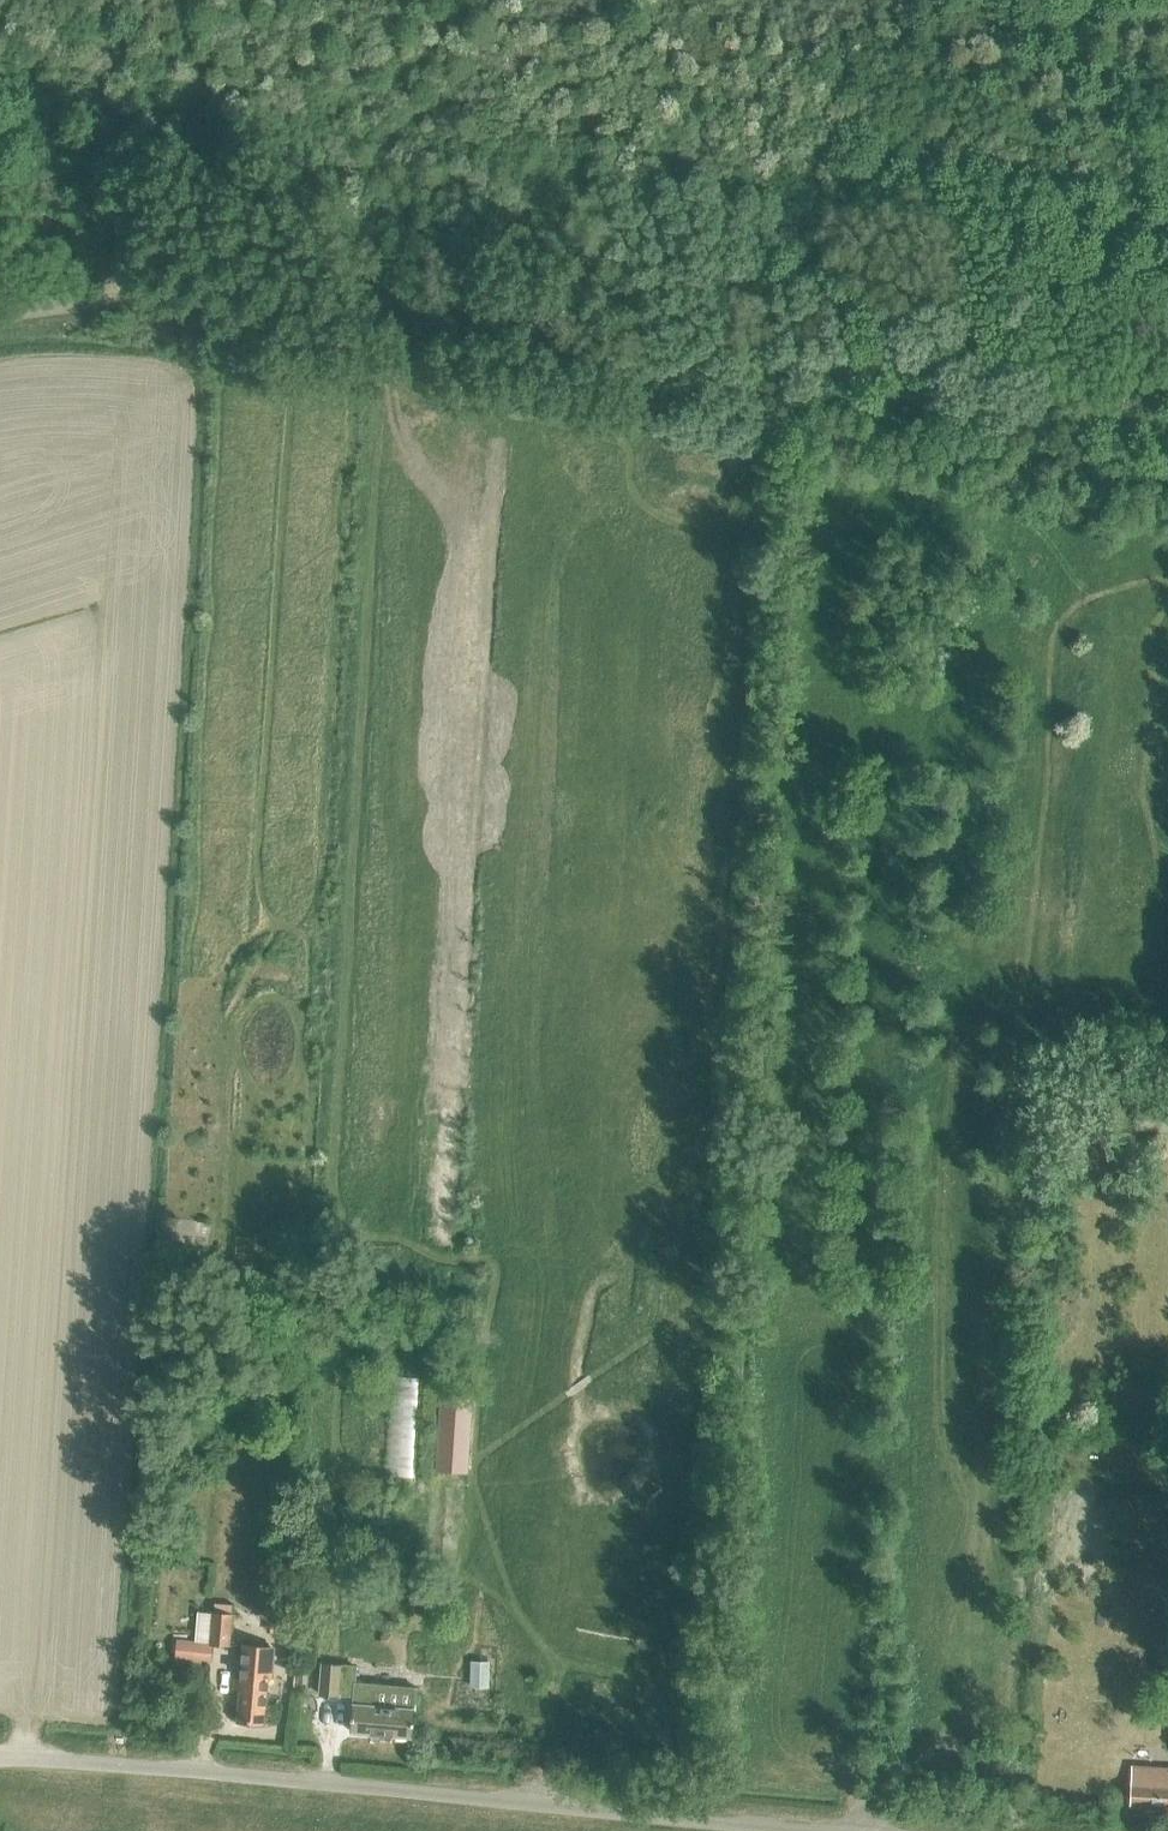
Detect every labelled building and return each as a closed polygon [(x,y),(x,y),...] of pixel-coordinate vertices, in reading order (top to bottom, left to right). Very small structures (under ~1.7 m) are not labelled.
[(233,1265),(232,1284),(250,1285),(251,1266),(233,1265)] [(471,1398),(440,1396),(435,1470),(466,1472),(471,1398)] [(154,1543),(153,1561),(168,1562),(169,1544),(154,1543)] [(1060,1557),(1066,1558),(1066,1550),(1060,1550),(1052,1550),(1052,1558),(1060,1558),(1060,1557)] [(210,1642),(229,1644),(232,1613),(213,1612),(210,1642)] [(175,1656),(212,1660),(214,1643),(177,1639),(175,1656)] [(237,1720),(264,1722),(270,1646),(244,1644),(237,1720)] [(488,1660),(470,1660),(470,1685),(488,1686),(488,1660)] [(319,1693),(338,1695),(341,1664),(322,1662),(319,1693)] [(350,1730),(412,1735),(416,1686),(354,1681),(350,1730)] [(1167,1806),(1167,1766),(1136,1763),(1132,1763),(1128,1803),(1167,1806)]
